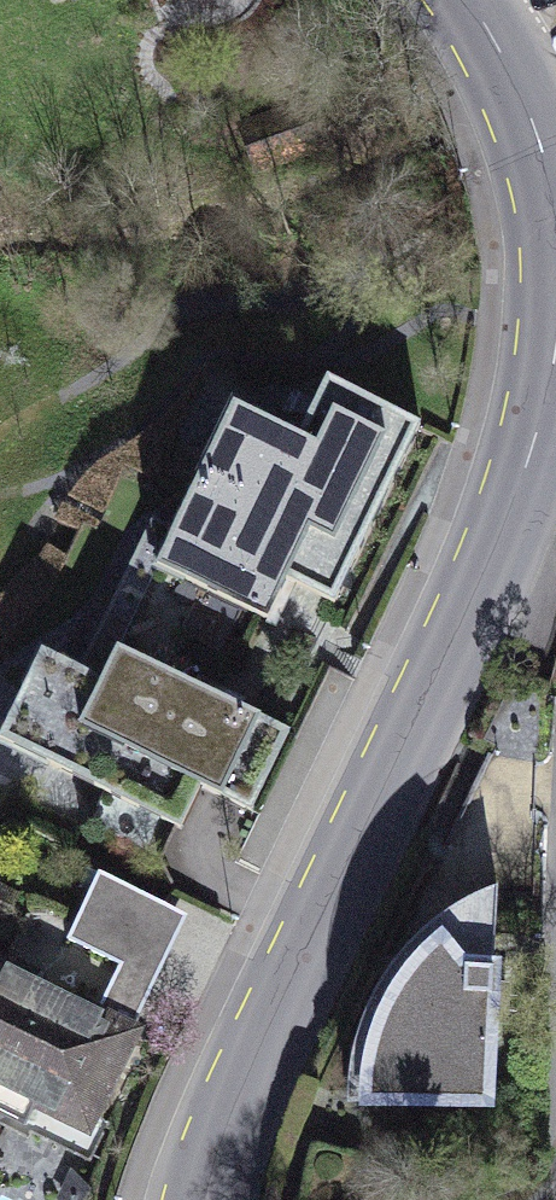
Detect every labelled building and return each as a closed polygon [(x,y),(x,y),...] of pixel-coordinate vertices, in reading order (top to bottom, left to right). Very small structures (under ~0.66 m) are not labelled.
[(399,422),(294,375),(259,453),(238,449),(172,596),(284,646),(311,586),(343,601),(394,487),(374,478),(399,422)] [(223,831),(256,754),(118,695),(85,772),(223,831)] [(119,984),(106,1017),(140,1031),(185,924),(101,889),(70,963),(119,984)] [(496,1112),(500,894),(425,947),(387,1004),(361,1068),(355,1112),(496,1112)] [(0,973),(0,1131),(88,1169),(146,1035),(0,973)]
